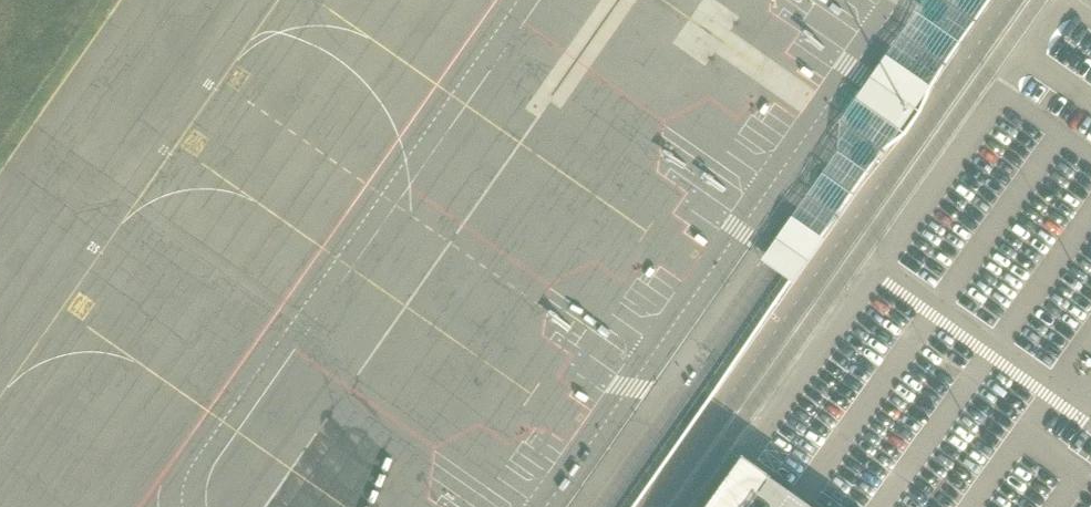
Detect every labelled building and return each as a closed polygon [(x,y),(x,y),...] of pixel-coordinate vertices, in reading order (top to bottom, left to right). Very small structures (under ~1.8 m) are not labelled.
[(838,123),(837,155),(759,262),(791,285),(991,0),(925,0),(838,123)] [(706,506),(809,506),(789,493),(752,467),(740,458),(706,506)]
